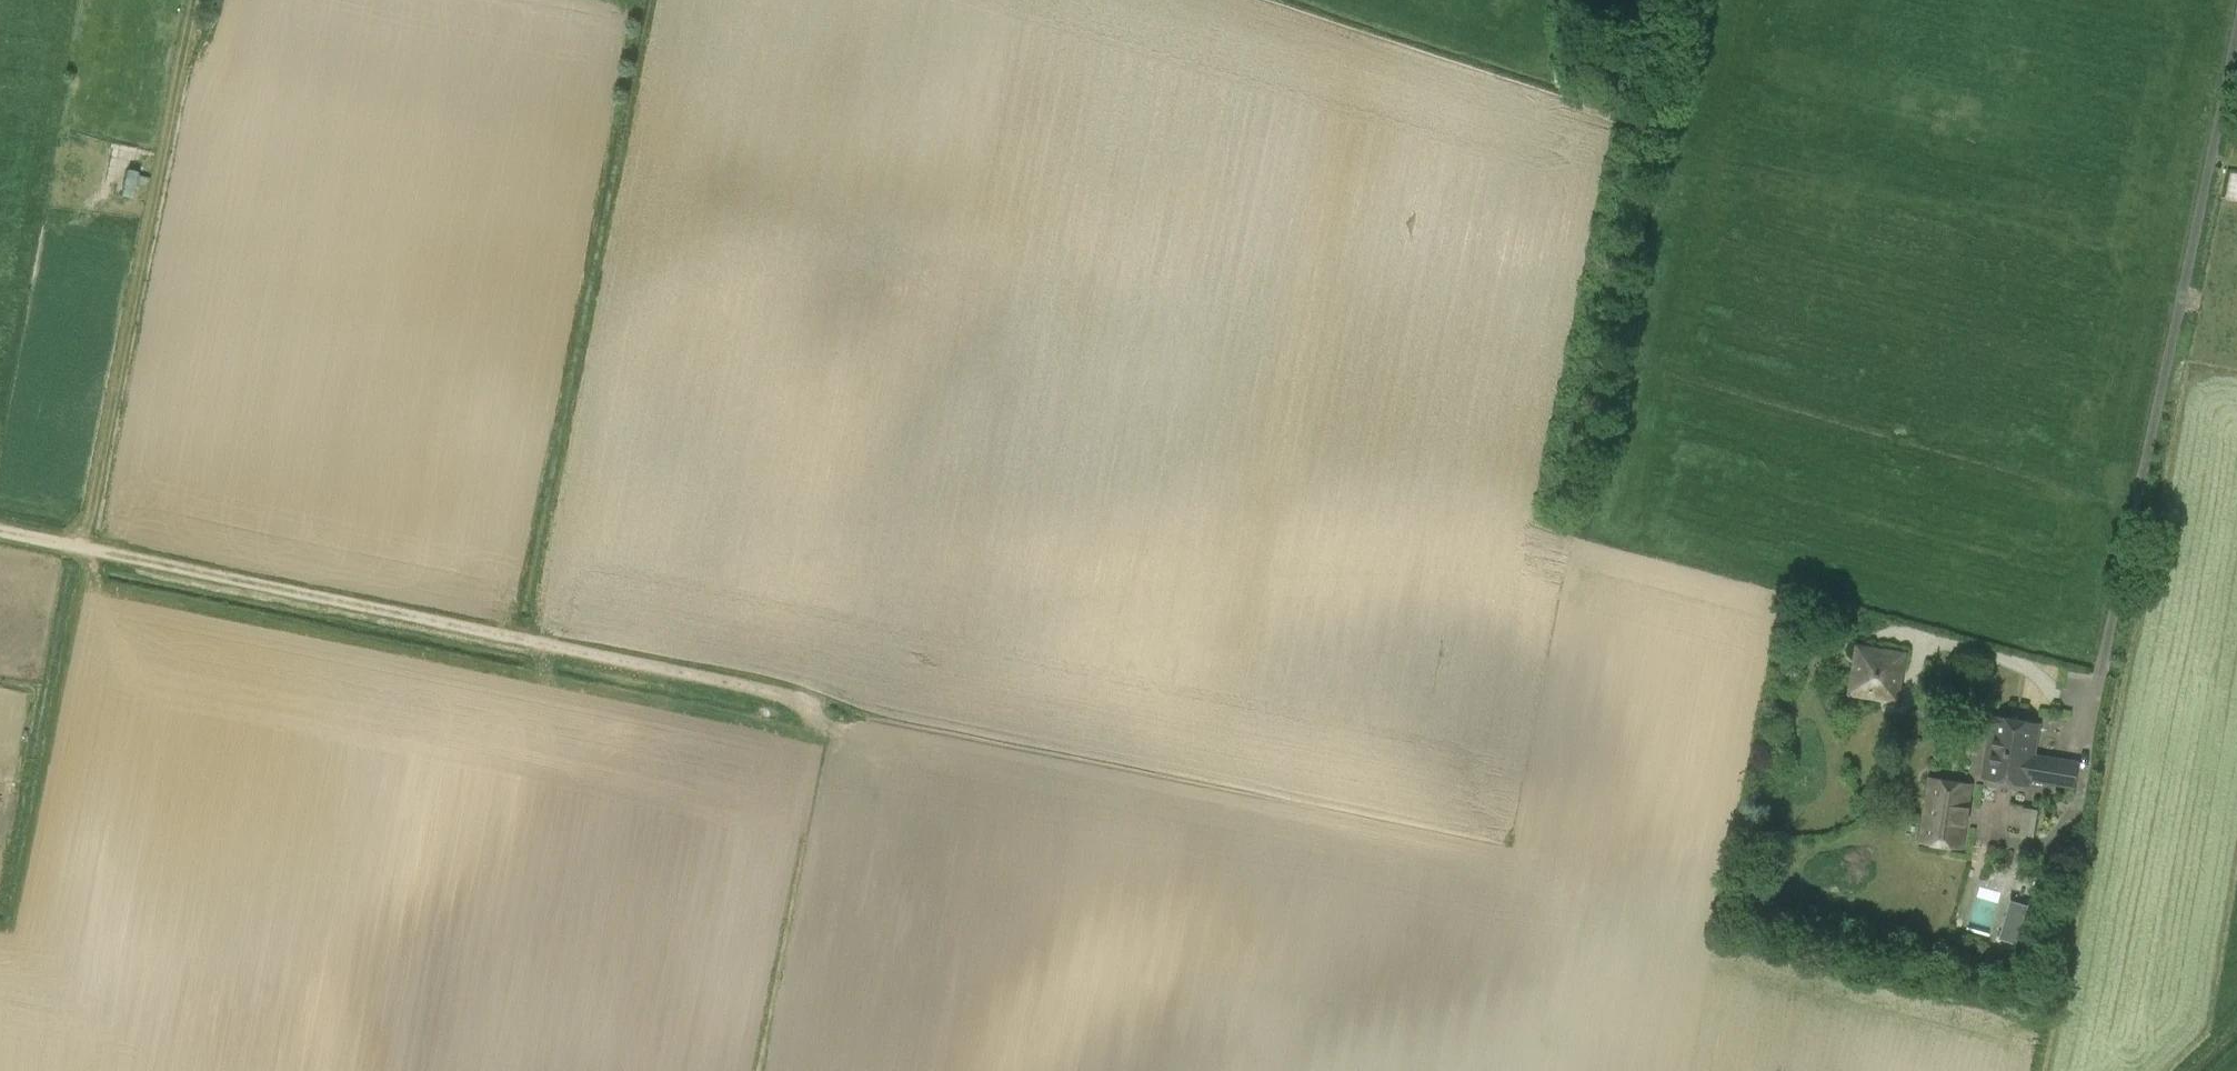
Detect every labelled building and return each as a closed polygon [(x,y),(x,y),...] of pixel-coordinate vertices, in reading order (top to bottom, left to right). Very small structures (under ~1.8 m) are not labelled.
[(1899,703),(1908,651),(1855,642),(1847,695),(1899,703)] [(2035,756),(2041,724),(1994,717),(1989,750),(1985,779),(2031,786),(2032,780),(2075,787),(2079,763),(2035,756)] [(1918,842),(1964,849),(1974,782),(1928,775),(1918,842)] [(2014,898),(2002,937),(2020,942),(2032,903),(2014,898)]
